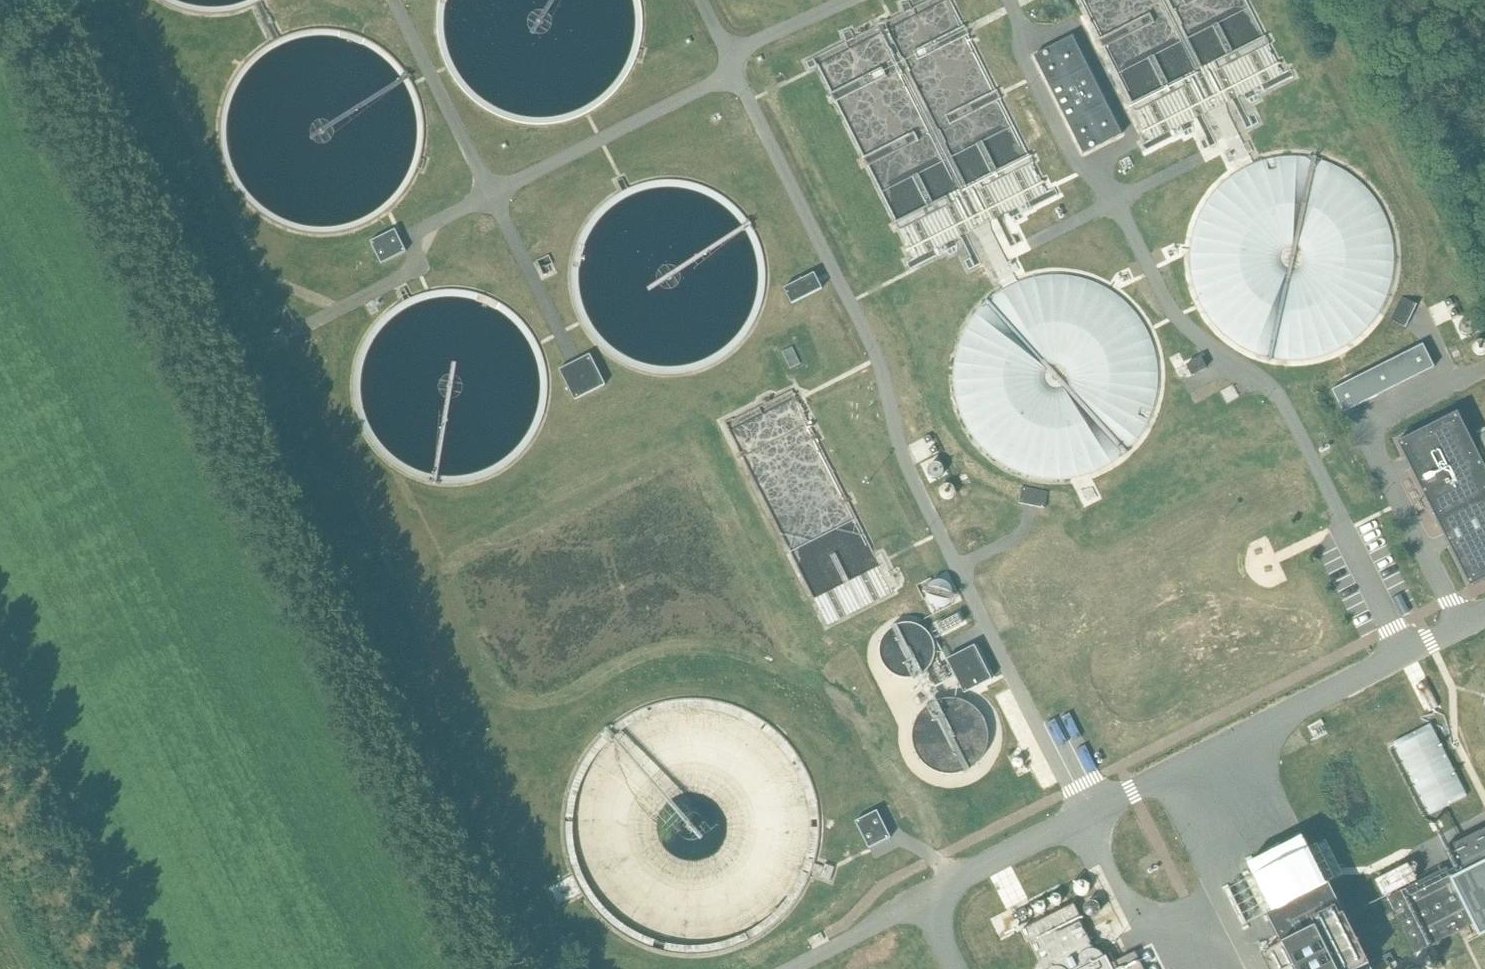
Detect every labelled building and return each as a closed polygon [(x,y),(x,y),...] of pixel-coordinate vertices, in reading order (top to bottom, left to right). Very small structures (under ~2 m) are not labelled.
[(1083,154),(1122,134),(1073,36),(1034,56),(1083,154)] [(406,251),(395,229),(371,242),(382,263),(406,251)] [(813,273),(784,288),(792,303),(821,288),(813,273)] [(1405,327),(1417,304),(1401,297),(1390,320),(1405,327)] [(1344,412),(1434,367),(1423,344),(1332,389),(1344,412)] [(591,354),(561,369),(576,400),(606,385),(591,354)] [(1186,365),(1192,375),(1207,368),(1201,357),(1186,365)] [(1399,442),(1471,586),(1484,578),(1484,464),(1483,465),(1479,457),(1473,444),(1462,422),(1457,413),(1401,441),(1399,442)] [(1024,504),(1037,507),(1045,508),(1048,492),(1023,487),(1019,503),(1024,504)] [(879,655),(883,665),(892,674),(903,678),(916,677),(926,671),(933,661),(936,651),(934,641),(929,632),(921,625),(911,622),(901,622),(891,627),(883,634),(879,644),(879,655)] [(964,693),(992,679),(975,645),(947,659),(964,693)] [(890,837),(877,810),(856,821),(869,848),(890,837)] [(1388,897),(1416,953),(1473,924),(1479,937),(1484,934),(1484,828),(1444,849),(1457,874),(1452,877),(1448,868),(1433,875),(1388,897)] [(1247,863),(1272,911),(1267,914),(1282,944),(1263,953),(1271,968),(1372,968),(1344,913),(1329,882),(1325,884),(1301,836),(1247,863)] [(1074,904),(1021,930),(1027,942),(1030,941),(1040,960),(1039,961),(1034,968),(1111,968),(1104,955),(1101,952),(1099,951),(1097,950),(1094,949),(1078,917),(1080,915),(1074,904)]
